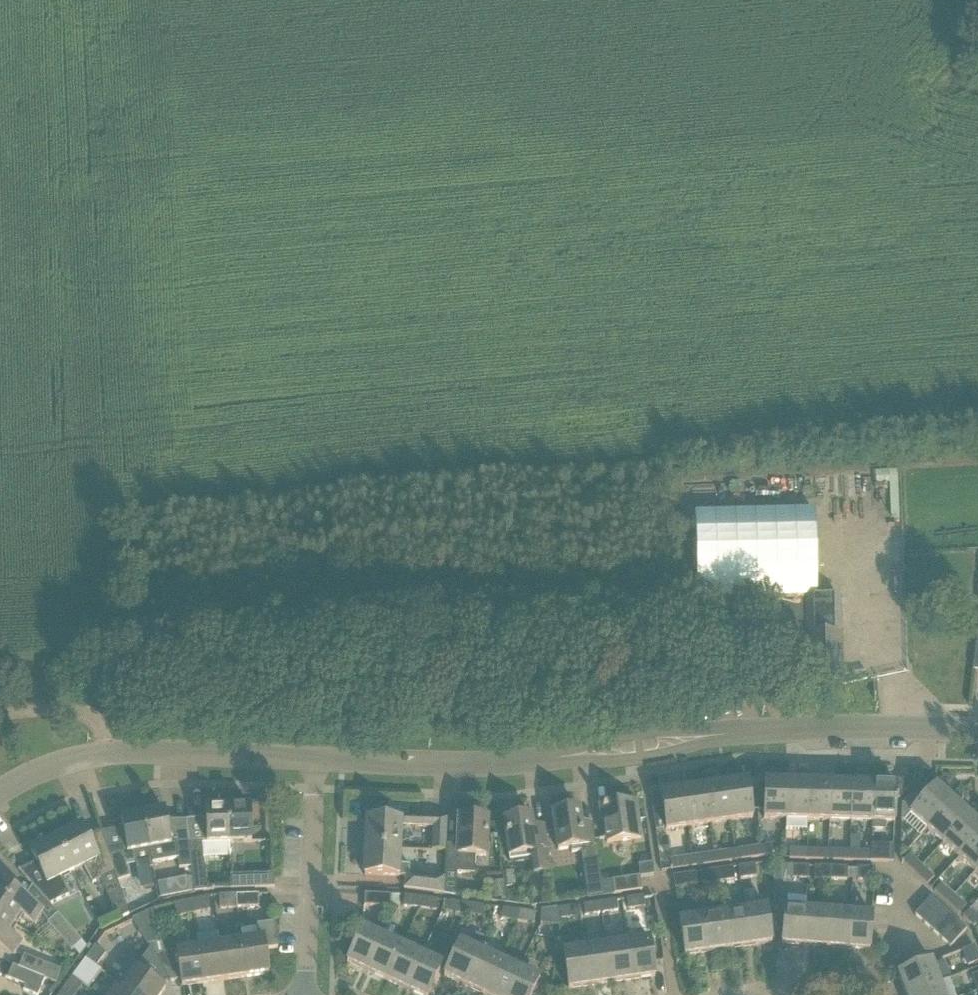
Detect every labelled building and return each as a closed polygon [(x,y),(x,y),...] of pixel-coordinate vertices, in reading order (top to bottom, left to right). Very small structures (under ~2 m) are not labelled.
[(868,551),(869,569),(891,569),(890,551),(868,551)] [(879,598),(878,580),(868,580),(869,599),(879,598)] [(839,599),(771,600),(771,606),(772,638),(788,638),(802,637),(804,685),(842,684),(840,635),(840,607),(839,599)] [(724,784),(730,822),(753,819),(750,800),(747,780),(724,784)] [(763,819),(786,820),(787,782),(765,781),(763,819)] [(787,782),(786,820),(785,830),(807,830),(807,820),(809,782),(787,782)] [(807,820),(829,821),(830,783),(809,782),(807,820)] [(830,783),(829,821),(851,822),(851,783),(830,783)] [(851,783),(851,822),(872,822),(873,784),(851,783)] [(730,822),(724,784),(703,787),(709,825),(730,822)] [(885,830),(885,822),(895,823),(895,801),(897,801),(912,785),(873,784),(872,822),(872,830),(885,830)] [(901,806),(901,821),(903,821),(911,814),(927,828),(952,801),(936,786),(923,800),(914,792),(901,806)] [(682,790),(687,828),(709,825),(703,787),(682,790)] [(666,831),(685,828),(687,828),(682,790),(661,793),(666,831)] [(952,801),(927,828),(943,843),(968,815),(952,801)] [(607,844),(615,842),(635,840),(629,804),(602,808),(607,844)] [(230,843),(251,843),(250,807),(228,808),(230,843)] [(202,841),(189,842),(192,867),(195,892),(208,891),(207,883),(204,859),(229,858),(229,843),(230,843),(228,808),(205,808),(206,828),(206,840),(202,841)] [(180,869),(192,867),(189,842),(170,844),(164,810),(143,814),(152,863),(179,858),(180,869)] [(598,860),(595,845),(593,825),(581,827),(579,811),(552,815),(555,835),(557,849),(570,847),(571,852),(579,851),(581,862),(598,860)] [(152,863),(143,814),(120,819),(127,854),(133,853),(136,870),(152,868),(152,863)] [(943,843),(959,858),(977,836),(977,824),(968,815),(943,843)] [(445,852),(446,844),(447,819),(383,816),(383,820),(367,820),(365,848),(401,849),(402,827),(433,829),(432,851),(445,852)] [(503,822),(506,842),(509,862),(530,859),(533,873),(550,871),(545,828),(533,830),(531,818),(503,822)] [(485,857),(486,841),(487,821),(459,820),(457,845),(446,844),(445,852),(445,873),(474,874),(475,856),(485,857)] [(101,831),(86,838),(81,827),(56,840),(66,861),(72,873),(84,868),(92,883),(95,882),(96,884),(101,881),(112,905),(111,905),(118,919),(128,914),(128,913),(130,912),(127,904),(125,905),(122,895),(117,881),(119,880),(116,874),(109,858),(101,831)] [(959,858),(974,872),(977,867),(977,836),(959,858)] [(62,879),(72,873),(66,861),(56,840),(31,852),(36,863),(19,872),(49,905),(70,895),(62,879)] [(893,863),(893,844),(871,844),(871,850),(872,850),(871,862),(893,863)] [(758,858),(774,855),(773,845),(756,848),(758,858)] [(404,890),(423,892),(444,895),(445,878),(411,873),(411,865),(400,864),(401,849),(365,848),(364,876),(405,878),(404,890)] [(741,860),(758,858),(756,848),(739,850),(741,860)] [(806,860),(806,848),(791,848),(790,860),(806,860)] [(823,861),(828,861),(828,849),(806,848),(806,860),(823,861)] [(849,861),(850,850),(828,849),(828,861),(849,861)] [(872,850),(871,850),(850,850),(849,861),(871,862),(872,850)] [(715,864),(731,862),(730,852),(713,854),(715,864)] [(124,879),(129,877),(121,854),(109,858),(116,874),(119,880),(124,879)] [(698,866),(715,864),(713,854),(697,856),(698,866)] [(914,874),(921,867),(909,855),(902,863),(914,874)] [(671,869),(671,870),(688,868),(687,858),(670,860),(671,869)] [(740,879),(755,877),(754,865),(738,867),(740,879)] [(775,866),(775,879),(787,880),(787,866),(775,866)] [(809,880),(809,866),(793,866),(793,880),(809,880)] [(831,881),(831,867),(814,867),(814,880),(831,881)] [(831,867),(831,881),(847,881),(848,868),(831,867)] [(927,885),(934,878),(921,867),(914,874),(927,885)] [(718,883),(734,880),(732,868),(716,870),(718,883)] [(874,881),(875,868),(858,868),(858,881),(874,881)] [(701,885),(718,883),(716,870),(699,873),(701,885)] [(512,871),(502,872),(503,881),(504,887),(515,885),(512,871)] [(695,873),(673,876),(675,889),(697,886),(695,873)] [(186,876),(173,879),(176,896),(189,893),(186,876)] [(230,890),(238,889),(258,888),(257,876),(229,877),(230,890)] [(613,895),(622,894),(642,891),(640,878),(640,877),(620,880),(611,881),(612,886),(602,887),(603,896),(613,894),(613,895)] [(119,880),(117,881),(122,895),(129,893),(124,879),(119,880)] [(600,879),(585,881),(587,897),(589,897),(602,895),(603,895),(600,879)] [(503,881),(491,883),(494,899),(506,897),(504,887),(503,881)] [(13,925),(20,915),(34,924),(42,912),(14,894),(0,884),(0,915),(13,925)] [(169,884),(157,886),(160,898),(171,896),(169,884)] [(947,904),(955,896),(942,884),(934,893),(947,904)] [(364,906),(384,907),(384,895),(364,894),(364,906)] [(239,908),(259,908),(258,895),(238,896),(239,908)] [(400,907),(401,896),(384,895),(384,907),(400,907)] [(219,909),(239,908),(238,896),(218,896),(219,909)] [(420,909),(422,898),(405,896),(404,907),(420,909)] [(955,896),(947,904),(960,916),(967,907),(955,896)] [(191,900),(193,913),(210,910),(207,897),(191,900)] [(635,898),(626,899),(628,909),(637,908),(645,907),(643,899),(643,897),(635,898)] [(437,911),(438,901),(422,898),(420,909),(437,911)] [(931,898),(914,915),(923,924),(940,906),(931,898)] [(193,913),(191,900),(174,903),(177,916),(193,913)] [(600,903),(601,914),(618,911),(617,900),(600,903)] [(135,901),(127,904),(130,912),(138,910),(135,901)] [(465,914),(466,904),(451,902),(449,912),(465,914)] [(601,914),(600,903),(583,906),(585,916),(601,914)] [(482,916),(483,907),(466,904),(465,914),(482,916)] [(42,912),(41,914),(48,925),(71,950),(73,949),(79,955),(86,946),(83,943),(58,915),(49,905),(42,912)] [(940,906),(923,924),(932,932),(948,914),(940,906)] [(559,919),(574,917),(573,907),(557,909),(559,919)] [(750,946),(772,943),(766,908),(745,911),(750,946)] [(781,944),(803,946),(806,910),(784,908),(783,924),(781,944)] [(519,911),(502,909),(501,919),(518,922),(519,911)] [(541,912),(541,924),(559,926),(559,919),(557,909),(546,911),(541,912)] [(102,910),(94,915),(98,923),(107,918),(102,910)] [(828,912),(806,910),(803,946),(825,948),(828,912)] [(536,913),(519,911),(518,922),(534,924),(536,913)] [(728,950),(750,946),(745,911),(723,914),(728,950)] [(977,927),(977,917),(971,911),(964,919),(976,930),(977,927)] [(850,914),(828,912),(825,948),(847,949),(850,914)] [(706,953),(728,950),(723,914),(701,917),(706,953)] [(871,915),(851,914),(850,914),(847,949),(869,951),(871,915)] [(948,914),(932,932),(941,940),(957,922),(948,914)] [(14,955),(21,944),(7,935),(13,925),(0,915),(0,946),(14,955)] [(684,956),(706,953),(701,917),(679,920),(684,956)] [(957,922),(941,940),(950,948),(966,930),(957,922)] [(241,942),(247,978),(269,974),(265,950),(277,948),(275,930),(273,923),(257,925),(259,939),(243,941),(241,942)] [(154,928),(139,930),(147,945),(157,944),(154,928)] [(367,972),(383,937),(363,928),(347,963),(367,972)] [(387,981),(403,946),(383,937),(367,972),(387,981)] [(632,980),(655,977),(649,939),(627,942),(632,980)] [(220,945),(225,981),(247,978),(241,942),(220,945)] [(464,986),(480,951),(460,942),(444,976),(464,986)] [(611,983),(632,980),(627,942),(606,945),(611,983)] [(181,987),(204,984),(199,948),(176,951),(176,952),(164,953),(163,943),(157,944),(147,945),(154,957),(155,956),(170,982),(180,980),(181,987)] [(199,948),(204,984),(225,981),(220,945),(199,948)] [(590,986),(611,983),(606,945),(584,949),(590,986)] [(406,990),(422,955),(403,946),(387,981),(406,990)] [(977,962),(977,957),(974,946),(962,951),(968,966),(977,962)] [(94,948),(85,960),(96,968),(97,967),(106,955),(95,947),(94,948)] [(568,989),(590,986),(584,949),(563,952),(568,989)] [(484,994),(500,960),(480,951),(464,986),(484,994)] [(442,964),(422,955),(406,990),(417,994),(428,994),(442,964)] [(20,969),(46,980),(56,984),(61,972),(25,957),(20,969)] [(97,967),(96,968),(85,960),(73,978),(83,986),(91,975),(101,983),(107,975),(97,967)] [(519,969),(500,960),(484,994),(507,994),(519,969)] [(939,983),(931,962),(897,975),(905,994),(907,994),(939,983)] [(26,992),(33,994),(40,994),(46,980),(20,969),(14,967),(9,980),(24,986),(23,991),(26,992)] [(164,990),(135,969),(122,987),(133,994),(161,994),(164,990)] [(539,979),(519,969),(507,994),(532,994),(539,979)] [(83,986),(73,978),(60,994),(76,994),(79,991),(83,986)] [(939,983),(907,994),(944,994),(939,983)] [(122,987),(116,994),(133,994),(122,987)]
